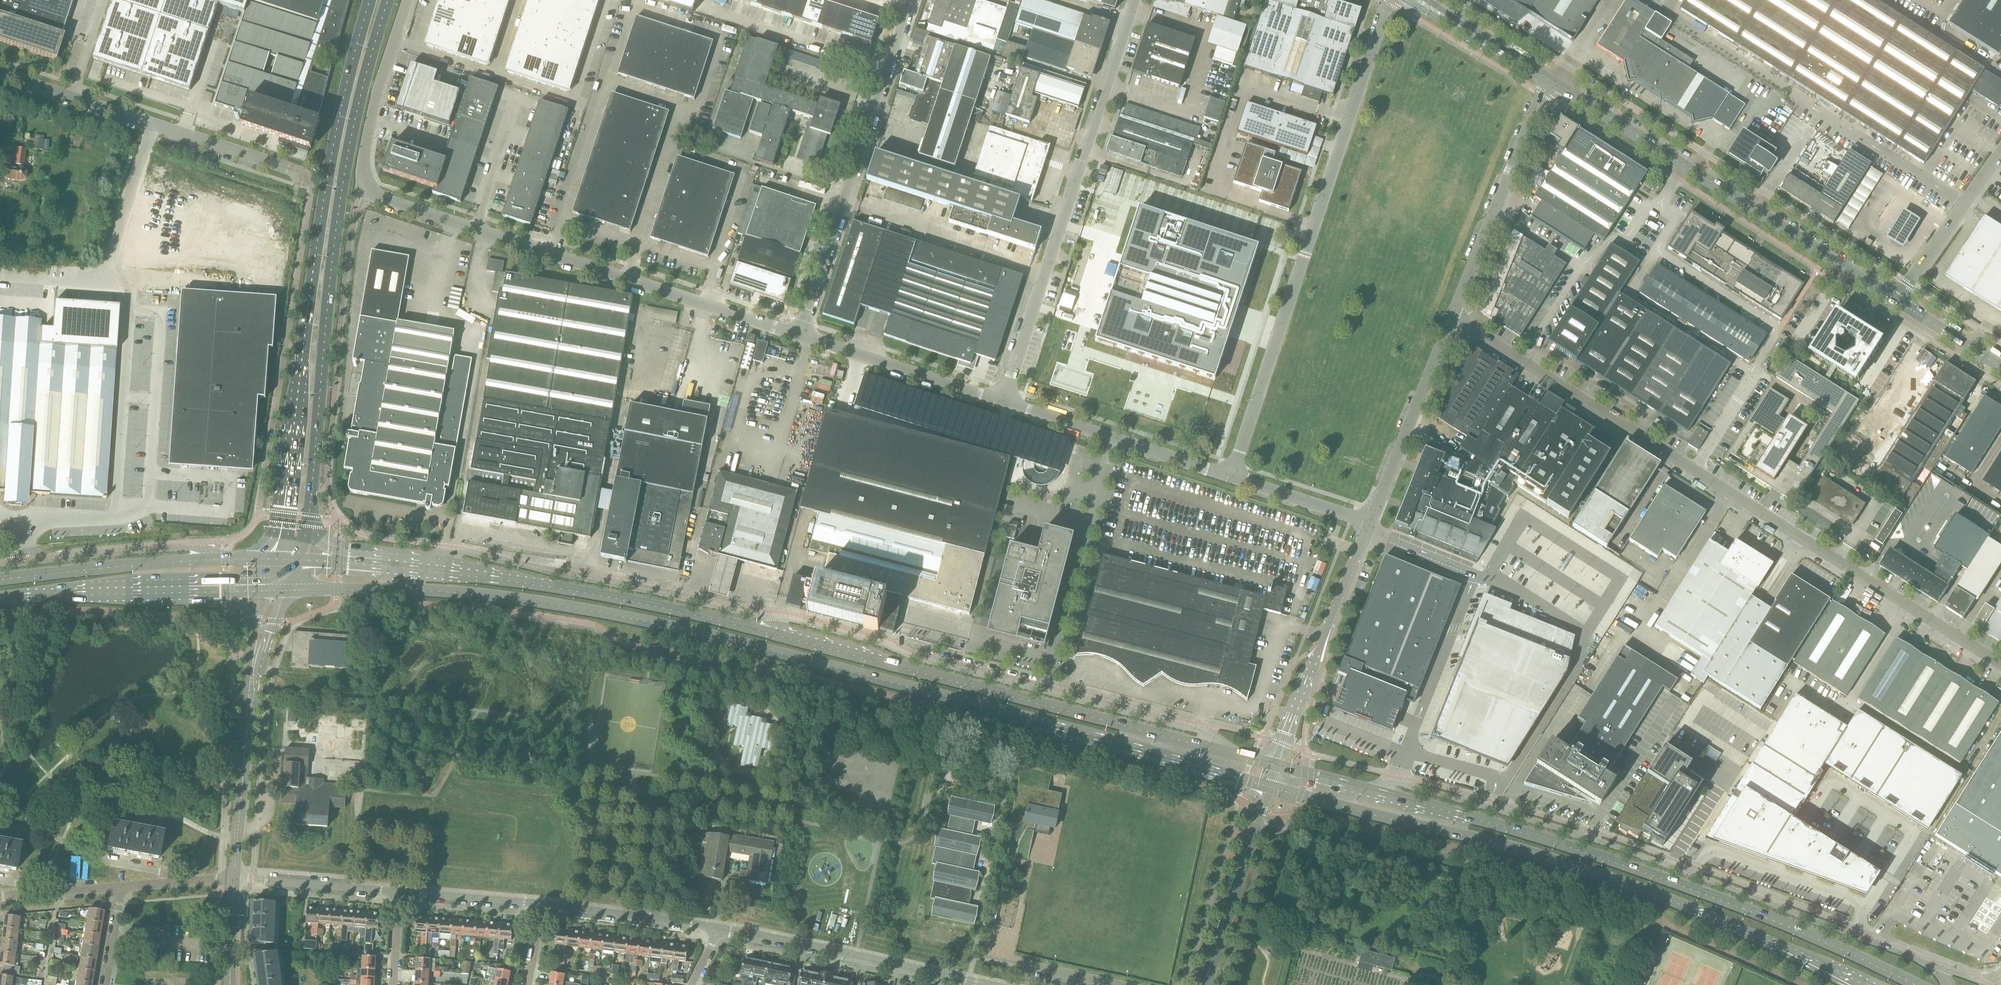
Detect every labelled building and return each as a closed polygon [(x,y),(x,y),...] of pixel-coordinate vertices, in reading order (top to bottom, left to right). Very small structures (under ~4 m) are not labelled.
[(64,36),(61,35),(73,0),(0,0),(0,42),(56,60),(64,36)] [(240,11),(244,0),(113,0),(94,58),(190,90),(218,4),(240,11)] [(215,104),(246,114),(242,126),(280,139),(279,142),(309,152),(310,148),(312,149),(321,121),(318,120),(329,78),(311,72),(319,50),(335,55),(338,44),(351,0),(244,0),(240,11),(245,13),(215,104)] [(437,6),(469,17),(475,0),(439,0),(437,5),(437,6)] [(469,17),(502,28),(502,26),(504,19),(505,19),(505,17),(507,10),(508,10),(508,9),(482,0),(475,0),(469,17)] [(508,9),(508,7),(511,0),(482,0),(508,9)] [(524,14),(556,24),(563,5),(547,0),(546,0),(529,0),(528,3),(527,3),(527,5),(524,13),(524,14)] [(563,5),(579,11),(582,0),(564,0),(563,5)] [(579,11),(595,16),(596,15),(595,15),(598,8),(599,5),(598,5),(600,0),(582,0),(579,11)] [(694,14),(698,0),(652,0),(694,14)] [(756,7),(771,12),(775,0),(758,0),(756,7)] [(771,12),(787,17),(792,0),(775,0),(771,12)] [(787,17),(802,22),(809,0),(792,0),(787,17)] [(802,22),(817,26),(825,3),(816,0),(809,0),(802,22)] [(927,31),(931,32),(993,53),(993,50),(997,40),(1007,43),(1020,6),(1014,4),(1009,2),(1007,9),(980,0),(980,2),(976,1),(976,0),(936,0),(928,24),(929,25),(927,31)] [(1034,29),(1064,39),(1098,50),(1106,24),(1084,17),(1085,15),(1039,0),(1023,0),(1016,22),(1034,29)] [(1103,6),(1103,8),(1109,10),(1109,8),(1115,9),(1118,0),(1086,0),(1103,6)] [(1153,7),(1176,14),(1189,19),(1190,15),(1188,15),(1191,7),(1233,21),(1240,0),(1156,0),(1153,7)] [(1356,25),(1361,10),(1331,0),(1266,0),(1266,1),(1244,67),(1333,97),(1333,96),(1354,30),(1355,30),(1356,25)] [(1517,23),(1529,14),(1538,0),(1481,0),(1517,23)] [(1529,14),(1573,41),(1599,0),(1538,0),(1529,14)] [(1661,40),(1672,24),(1634,0),(1626,0),(1597,46),(1623,63),(1628,83),(1635,81),(1659,96),(1660,103),(1667,102),(1691,117),(1693,124),(1713,119),(1729,130),(1745,105),(1688,69),(1694,61),(1661,40)] [(1871,0),(1687,0),(1681,10),(1924,164),(1971,90),(1997,106),(2000,101),(2000,82),(1891,12),(1871,0)] [(1948,24),(1999,56),(2000,53),(2000,0),(1963,0),(1948,24)] [(825,3),(817,26),(832,31),(840,8),(825,3)] [(563,5),(556,24),(589,35),(589,34),(591,27),(592,27),(592,24),(595,17),(595,16),(579,11),(563,5)] [(431,24),(431,25),(447,31),(463,36),(469,17),(437,6),(436,7),(437,7),(434,15),(433,17),(431,24)] [(840,8),(832,31),(848,36),(855,13),(840,8)] [(855,13),(848,36),(871,44),(879,21),(855,13)] [(518,32),(518,33),(550,43),(556,24),(524,14),(523,15),(524,15),(521,22),(520,24),(521,24),(518,32)] [(637,16),(627,45),(647,52),(656,24),(647,22),(647,20),(637,16)] [(469,17),(463,36),(479,41),(496,47),(496,45),(498,38),(499,36),(501,29),(502,28),(469,17)] [(1237,54),(1238,54),(1246,26),(1217,17),(1208,44),(1217,47),(1237,54)] [(556,24),(550,43),(583,54),(583,53),(585,46),(586,46),(586,43),(588,36),(589,36),(589,35),(556,24)] [(656,24),(647,52),(666,58),(675,29),(665,26),(665,27),(656,24)] [(427,36),(425,42),(427,46),(432,47),(434,48),(440,50),(441,50),(447,31),(431,25),(430,26),(428,34),(427,36)] [(1132,71),(1133,72),(1180,87),(1196,40),(1147,25),(1132,71)] [(1246,26),(1238,54),(1242,55),(1251,28),(1246,26)] [(675,29),(666,58),(685,64),(694,37),(685,34),(685,32),(675,29)] [(913,41),(912,42),(925,46),(921,60),(928,62),(923,78),(928,79),(942,84),(945,76),(981,88),(993,54),(917,29),(913,41)] [(1064,39),(1034,29),(1024,57),(1066,71),(1067,69),(1089,76),(1098,50),(1064,39)] [(447,31),(441,50),(442,51),(448,52),(448,53),(450,53),(456,55),(457,56),(463,36),(447,31)] [(512,51),(511,52),(528,57),(544,62),(550,43),(518,33),(517,34),(515,41),(514,43),(514,44),(512,51)] [(463,36),(457,56),(458,56),(464,58),(463,58),(466,59),(466,58),(472,60),(471,60),(473,61),(479,41),(463,36)] [(694,37),(685,64),(704,71),(714,42),(703,38),(703,40),(694,37)] [(741,139),(754,100),(774,106),(773,108),(760,104),(750,132),(764,136),(756,160),(773,166),(791,112),(810,118),(797,159),(818,165),(827,135),(831,136),(841,105),(821,98),(818,105),(765,88),(779,47),(748,37),(747,37),(748,38),(736,75),(730,92),(726,91),(713,129),(741,139)] [(479,41),(473,61),(474,61),(480,63),(479,63),(482,64),(486,65),(490,63),(491,61),(490,61),(492,57),(493,55),(495,48),(496,47),(479,41)] [(550,43),(544,62),(560,68),(577,73),(577,72),(579,65),(580,62),(582,55),(583,54),(550,43)] [(627,45),(618,74),(628,78),(629,76),(638,79),(647,52),(627,45)] [(1217,47),(1213,59),(1233,66),(1237,54),(1217,47)] [(785,59),(826,72),(828,63),(788,50),(785,59)] [(508,63),(506,68),(508,72),(513,74),(515,75),(515,74),(521,76),(521,77),(522,77),(528,57),(511,52),(511,53),(509,60),(508,62),(508,63)] [(647,52),(638,79),(647,82),(646,84),(656,87),(666,58),(647,52)] [(1238,67),(1242,55),(1238,54),(1237,54),(1233,66),(1238,67)] [(528,57),(522,77),(523,77),(529,79),(531,80),(537,81),(536,82),(538,82),(544,62),(528,57)] [(666,58),(656,87),(666,90),(667,89),(676,91),(685,64),(666,58)] [(900,85),(899,87),(906,90),(907,88),(922,92),(923,93),(928,79),(923,78),(928,62),(921,60),(917,59),(912,73),(904,71),(902,77),(901,79),(902,79),(900,85)] [(544,62),(538,82),(539,82),(545,84),(547,85),(553,87),(552,87),(554,87),(560,68),(544,62)] [(412,64),(407,78),(414,80),(434,87),(435,83),(435,84),(439,73),(418,66),(412,64)] [(685,64),(676,91),(685,94),(684,96),(695,100),(704,71),(685,64)] [(1022,64),(1005,116),(1029,123),(1037,99),(1046,102),(1047,98),(1066,104),(1065,108),(1075,111),(1076,107),(1078,108),(1083,91),(1084,91),(1086,85),(1022,64)] [(560,68),(554,87),(555,88),(555,87),(561,89),(560,90),(563,90),(567,91),(571,89),(573,84),(574,81),(576,74),(577,73),(560,68)] [(913,106),(910,114),(911,115),(910,117),(911,119),(914,120),(913,121),(921,123),(922,122),(929,125),(919,156),(955,168),(971,119),(976,103),(981,88),(945,76),(942,84),(928,79),(923,93),(922,92),(921,95),(917,97),(914,107),(913,106)] [(390,150),(389,153),(384,171),(435,187),(433,193),(461,202),(499,87),(471,78),(447,149),(444,160),(403,146),(393,143),(391,150),(390,150)] [(407,78),(402,94),(408,96),(428,103),(434,87),(414,80),(407,78)] [(428,103),(424,117),(437,121),(448,88),(435,84),(435,83),(434,87),(428,103)] [(448,88),(437,121),(450,125),(461,92),(448,88)] [(402,94),(397,108),(404,110),(424,117),(428,103),(408,96),(402,94)] [(609,102),(605,113),(634,122),(641,102),(613,94),(610,103),(609,102)] [(1208,104),(1224,109),(1226,102),(1211,97),(1208,104)] [(531,225),(569,110),(540,101),(503,215),(531,225)] [(641,102),(634,122),(663,131),(667,121),(665,121),(668,111),(641,102)] [(1307,155),(1317,126),(1247,103),(1238,133),(1307,155)] [(1126,104),(1123,115),(1128,117),(1132,105),(1126,104)] [(1208,104),(1206,111),(1222,116),(1224,109),(1208,104)] [(1128,117),(1134,119),(1138,107),(1132,105),(1128,117)] [(1144,109),(1138,107),(1134,119),(1140,121),(1144,109)] [(1140,121),(1146,122),(1149,111),(1144,109),(1140,121)] [(1149,111),(1146,122),(1151,124),(1155,113),(1149,111)] [(1219,122),(1222,116),(1206,111),(1204,117),(1219,122)] [(604,123),(601,132),(628,141),(634,122),(605,113),(602,122),(604,123)] [(1161,115),(1155,113),(1151,124),(1157,126),(1161,115)] [(1195,139),(1121,115),(1119,120),(1113,138),(1111,137),(1106,152),(1182,178),(1195,139)] [(1161,115),(1157,126),(1163,128),(1166,117),(1161,115)] [(1172,119),(1166,117),(1163,128),(1168,130),(1172,119)] [(1542,202),(1532,217),(1585,251),(1591,240),(1595,242),(1598,237),(1604,241),(1634,193),(1637,189),(1639,186),(1639,185),(1647,173),(1578,129),(1574,126),(1573,126),(1569,123),(1562,118),(1561,118),(1560,118),(1561,119),(1555,125),(1555,124),(1555,125),(1554,126),(1554,127),(1550,136),(1550,137),(1547,143),(1547,144),(1548,144),(1556,150),(1557,150),(1563,153),(1535,197),(1542,202)] [(1178,120),(1172,119),(1168,130),(1174,132),(1178,120)] [(1184,122),(1178,120),(1174,132),(1180,134),(1184,122)] [(634,122),(628,141),(656,150),(659,141),(660,141),(663,131),(634,122)] [(1184,122),(1180,134),(1186,136),(1189,124),(1184,122)] [(1189,124),(1186,136),(1191,138),(1195,126),(1189,124)] [(1011,196),(1020,199),(1030,202),(1049,145),(990,126),(971,183),(1011,196)] [(1197,139),(1201,128),(1195,126),(1191,138),(1197,139)] [(596,141),(593,151),(622,160),(628,141),(601,132),(598,141),(596,141)] [(1760,175),(1763,172),(1763,171),(1768,174),(1768,175),(1776,163),(1775,163),(1770,160),(1775,153),(1743,133),(1729,155),(1760,175)] [(30,139),(30,149),(43,150),(48,150),(49,141),(30,139)] [(628,141),(622,160),(651,169),(654,159),(653,159),(656,150),(628,141)] [(1270,205),(1271,205),(1277,207),(1278,208),(1279,208),(1288,211),(1289,211),(1289,210),(1292,202),(1292,201),(1295,192),(1296,191),(1295,191),(1298,183),(1299,182),(1298,182),(1301,173),(1302,172),(1301,172),(1292,169),(1291,169),(1282,166),(1283,166),(1282,166),(1273,163),(1276,155),(1276,153),(1275,153),(1266,150),(1265,150),(1257,147),(1256,147),(1248,144),(1246,144),(1246,145),(1243,154),(1240,163),(1240,164),(1237,172),(1237,173),(1234,182),(1234,183),(1235,183),(1243,186),(1244,186),(1246,187),(1251,189),(1253,189),(1254,190),(1254,189),(1262,192),(1260,201),(1260,200),(1259,202),(1260,202),(1269,205),(1270,205)] [(0,168),(0,178),(19,181),(20,181),(26,179),(26,173),(22,169),(21,169),(21,166),(23,166),(26,150),(17,149),(16,157),(13,156),(13,155),(2,154),(0,168)] [(592,161),(589,170),(616,179),(622,160),(593,151),(590,160),(592,161)] [(1789,176),(1781,189),(1781,190),(1834,224),(1871,165),(1849,151),(1821,196),(1789,176)] [(871,167),(867,180),(953,208),(949,222),(1015,244),(1035,250),(1042,231),(1013,222),(1020,199),(1011,196),(971,183),(876,152),(871,165),(871,167)] [(674,166),(671,176),(700,185),(706,166),(679,157),(676,167),(674,166)] [(622,160),(616,179),(643,188),(646,179),(648,179),(651,169),(622,160)] [(706,166),(700,185),(729,195),(732,185),(731,184),(734,175),(706,166)] [(1108,169),(1102,166),(1099,174),(1106,176),(1108,169)] [(1123,172),(1112,168),(1105,192),(1116,195),(1123,172)] [(584,179),(581,189),(582,190),(582,189),(600,195),(610,198),(616,179),(589,170),(586,179),(584,179)] [(669,187),(667,196),(694,204),(700,185),(671,176),(668,186),(669,187)] [(616,179),(610,198),(619,202),(638,208),(642,198),(640,197),(643,188),(616,179)] [(694,204),(688,223),(697,227),(715,232),(715,233),(716,233),(720,223),(718,222),(724,204),(726,205),(729,195),(700,185),(694,204)] [(816,206),(754,185),(746,209),(808,230),(816,206)] [(884,199),(920,211),(924,200),(887,188),(884,199)] [(578,197),(573,213),(592,219),(600,195),(582,189),(582,190),(579,198),(578,197)] [(1864,204),(1867,200),(1855,193),(1853,197),(1864,204)] [(600,195),(592,219),(602,222),(603,221),(612,224),(619,202),(610,198),(600,195)] [(662,204),(659,214),(678,220),(688,223),(694,204),(667,196),(664,205),(662,204)] [(619,202),(612,224),(621,227),(620,228),(631,232),(638,208),(619,202)] [(1099,331),(1095,341),(1115,348),(1115,347),(1128,351),(1125,360),(1180,378),(1183,369),(1196,373),(1195,374),(1215,381),(1225,350),(1224,350),(1228,338),(1229,338),(1229,337),(1228,336),(1229,334),(1226,333),(1235,306),(1238,307),(1239,304),(1240,305),(1259,247),(1191,225),(1190,227),(1178,224),(1179,221),(1139,208),(1124,255),(1121,267),(1120,267),(1119,269),(1113,288),(1112,289),(1106,308),(1106,310),(1107,310),(1100,331),(1099,331)] [(808,230),(746,209),(739,233),(746,236),(800,254),(808,230)] [(1887,238),(1905,249),(1923,220),(1905,209),(1887,238)] [(88,210),(85,220),(93,223),(97,213),(88,210)] [(1691,213),(1669,248),(1781,319),(1803,285),(1722,233),(1724,231),(1716,226),(1715,229),(1691,213)] [(659,214),(651,238),(661,242),(662,240),(671,243),(678,220),(659,214)] [(1985,216),(1946,277),(2000,312),(2000,226),(1985,216)] [(678,220),(671,243),(680,246),(679,248),(689,251),(697,227),(688,223),(678,220)] [(834,281),(823,315),(854,325),(861,306),(891,316),(915,242),(853,221),(852,225),(851,228),(835,279),(834,281)] [(697,227),(689,251),(709,257),(714,242),(712,241),(715,233),(715,232),(697,227)] [(902,228),(900,235),(910,238),(912,233),(909,232),(910,230),(902,228)] [(1484,315),(1487,317),(1520,338),(1566,265),(1514,231),(1510,236),(1482,308),(1486,310),(1484,315)] [(793,277),(800,254),(746,236),(739,259),(738,263),(738,262),(731,285),(784,303),(792,280),(791,280),(792,277),(793,277)] [(1870,247),(1873,242),(1867,238),(1864,243),(1870,247)] [(891,316),(885,335),(907,343),(907,344),(960,361),(959,362),(961,366),(965,367),(965,366),(966,367),(967,368),(968,368),(969,367),(970,366),(972,367),(975,366),(976,361),(976,360),(977,356),(978,356),(994,361),(995,362),(1023,277),(1002,270),(915,242),(891,316)] [(1610,244),(1548,343),(1688,433),(1731,365),(1619,294),(1639,263),(1610,244)] [(349,439),(350,439),(352,439),(352,440),(350,440),(345,469),(353,471),(353,475),(351,474),(349,487),(349,488),(349,489),(350,490),(350,491),(351,492),(352,492),(353,493),(425,505),(425,504),(426,504),(426,506),(426,507),(426,508),(426,509),(427,509),(427,510),(428,510),(429,510),(430,510),(430,509),(431,509),(432,508),(432,507),(432,505),(434,505),(433,507),(438,508),(439,508),(440,508),(441,507),(442,507),(443,506),(444,505),(444,504),(445,503),(447,491),(445,491),(446,487),(450,488),(473,359),(455,356),(452,372),(448,372),(455,332),(398,322),(409,257),(372,250),(353,360),(365,362),(361,383),(360,383),(352,429),(353,430),(353,433),(350,432),(350,433),(349,433),(348,433),(348,434),(347,434),(347,435),(347,436),(347,437),(348,437),(348,438),(349,438),(349,439)] [(493,292),(503,293),(483,406),(481,406),(481,408),(483,409),(479,428),(477,428),(476,433),(478,433),(472,470),(469,470),(467,482),(470,482),(464,515),(561,533),(559,543),(572,545),(574,535),(591,538),(593,528),(594,528),(603,478),(601,477),(633,296),(503,273),(505,262),(489,259),(487,271),(496,272),(493,292)] [(1749,362),(1767,335),(1658,265),(1640,293),(1749,362)] [(181,311),(171,452),(181,452),(181,462),(221,465),(220,468),(248,470),(251,470),(252,457),(255,458),(259,398),(266,398),(270,348),(274,349),(278,298),(233,295),(225,294),(225,296),(185,293),(185,295),(183,311),(181,311)] [(106,499),(119,306),(55,302),(54,302),(53,329),(41,328),(41,320),(0,317),(0,492),(106,499)] [(654,308),(652,319),(676,323),(678,312),(654,308)] [(1867,330),(1868,327),(1857,320),(1855,322),(1838,312),(1812,353),(1833,366),(1837,368),(1857,381),(1883,340),(1867,330)] [(756,337),(749,335),(747,341),(754,343),(756,337)] [(767,348),(768,343),(759,341),(754,361),(764,364),(765,357),(770,358),(773,349),(767,348)] [(742,368),(750,370),(756,346),(748,344),(742,368)] [(1476,443),(1510,387),(1518,375),(1514,373),(1514,372),(1474,347),(1465,350),(1438,419),(1467,437),(1476,443)] [(1771,389),(1726,459),(1794,503),(1827,451),(1828,452),(1860,402),(1828,382),(1837,368),(1833,366),(1825,379),(1791,357),(1777,378),(1834,414),(1799,468),(1788,461),(1802,439),(1809,428),(1791,416),(1785,424),(1778,420),(1790,401),(1771,389)] [(1960,419),(1964,413),(1966,409),(1962,406),(1965,401),(1965,400),(1974,387),(1977,382),(1946,363),(1935,382),(1935,381),(1933,384),(1900,436),(1861,411),(1834,454),(1897,493),(1912,503),(1964,421),(1960,419)] [(1474,458),(1465,474),(1462,472),(1464,466),(1445,458),(1445,457),(1425,449),(1393,530),(1458,556),(1476,564),(1496,529),(1492,526),(1501,511),(1498,509),(1505,496),(1508,498),(1514,486),(1512,485),(1513,483),(1568,518),(1609,454),(1605,452),(1612,441),(1560,409),(1564,403),(1547,393),(1539,405),(1510,387),(1476,443),(1467,437),(1460,449),(1474,458)] [(2000,429),(2000,407),(1986,397),(1948,458),(1973,474),(2000,429)] [(624,440),(601,556),(680,573),(682,559),(681,558),(690,511),(711,406),(684,401),(682,415),(631,405),(624,440)] [(875,590),(970,615),(972,607),(1010,458),(856,418),(850,442),(844,440),(842,449),(847,451),(841,475),(952,504),(942,544),(819,512),(810,550),(829,555),(824,576),(825,576),(824,582),(817,581),(817,579),(816,579),(813,591),(808,590),(806,599),(811,600),(808,613),(809,612),(864,627),(864,628),(879,632),(879,629),(894,633),(901,604),(887,600),(888,598),(873,594),(875,590)] [(1688,444),(1698,451),(1708,434),(1698,428),(1688,444)] [(1626,443),(1623,447),(1595,491),(1629,513),(1660,465),(1626,443)] [(1984,481),(2000,492),(2000,455),(1984,481)] [(798,492),(720,472),(699,549),(719,555),(738,560),(777,570),(798,492)] [(1853,525),(1865,505),(1823,479),(1811,499),(1853,525)] [(1629,541),(1657,559),(1662,551),(1676,560),(1706,513),(1664,486),(1629,541)] [(1595,491),(1594,492),(1572,526),(1607,548),(1629,513),(1595,491)] [(1876,540),(1883,545),(1903,514),(1896,509),(1876,540)] [(1892,550),(1881,567),(1882,567),(1889,571),(1889,572),(1890,572),(1891,572),(1896,576),(1896,577),(1897,576),(1903,580),(1903,581),(1903,580),(1908,583),(1910,584),(1909,585),(1910,585),(1916,589),(1917,589),(1923,593),(1923,594),(1924,593),(1930,597),(1930,598),(1930,597),(1933,599),(1938,602),(1938,603),(1949,586),(1948,585),(1952,579),(1953,579),(1954,579),(1953,579),(1957,572),(1958,573),(1958,572),(1957,572),(1961,566),(1968,570),(1991,536),(1956,514),(1935,548),(1945,554),(1936,568),(1938,569),(1934,576),(1913,564),(1907,560),(1892,550)] [(1014,539),(1019,523),(1009,521),(1004,536),(1014,539)] [(1037,552),(1010,545),(987,634),(1016,642),(1020,627),(1048,635),(1072,543),(1041,535),(1037,552)] [(1957,588),(1974,599),(2000,557),(2000,546),(1989,539),(1957,588)] [(1709,541),(1655,627),(1695,652),(1702,657),(1691,675),(1704,684),(1708,677),(1761,710),(1787,668),(1749,644),(1771,610),(1751,597),(1756,588),(1757,589),(1773,565),(1735,541),(1728,553),(1709,541)] [(738,560),(719,555),(709,594),(728,599),(738,560)] [(1247,701),(1249,696),(1256,669),(1253,668),(1249,666),(1263,610),(1281,615),(1287,591),(1269,586),(1266,597),(1103,555),(1076,656),(1077,656),(1079,656),(1085,655),(1089,655),(1093,655),(1098,656),(1102,657),(1106,658),(1110,660),(1114,662),(1121,667),(1126,671),(1128,673),(1131,677),(1134,680),(1137,682),(1140,684),(1142,686),(1144,686),(1162,674),(1164,675),(1167,678),(1171,680),(1174,682),(1177,683),(1180,684),(1183,685),(1187,686),(1190,686),(1193,686),(1197,686),(1200,686),(1206,685),(1212,685),(1215,685),(1219,686),(1223,687),(1226,688),(1233,691),(1236,693),(1241,696),(1247,701)] [(1385,556),(1344,659),(1338,674),(1347,677),(1342,690),(1335,709),(1392,732),(1399,712),(1404,699),(1413,703),(1419,688),(1460,586),(1385,556)] [(808,580),(794,576),(787,605),(801,609),(808,580)] [(1792,660),(1795,662),(1832,603),(1829,602),(1830,601),(1791,576),(1774,601),(1775,602),(1749,644),(1787,668),(1792,660)] [(1957,588),(1945,607),(1964,619),(1976,600),(1974,599),(1957,588)] [(1439,717),(1431,738),(1460,750),(1507,769),(1512,761),(1567,674),(1572,651),(1576,636),(1504,608),(1486,601),(1465,654),(1453,683),(1453,684),(1440,717),(1439,717)] [(1995,610),(1987,605),(1975,625),(1974,624),(1974,625),(2000,642),(2000,601),(1995,610)] [(1832,603),(1795,662),(1794,663),(1846,696),(1884,636),(1832,603)] [(294,632),(292,667),(310,668),(310,666),(352,669),(354,644),(353,644),(353,636),(294,632)] [(1896,639),(1858,699),(1884,715),(1922,655),(1896,639)] [(1534,767),(1524,783),(1562,797),(1569,786),(1600,805),(1615,782),(1603,775),(1607,769),(1610,771),(1662,688),(1670,692),(1678,681),(1624,646),(1592,696),(1600,701),(1571,746),(1576,750),(1573,756),(1551,742),(1536,765),(1535,767),(1534,767)] [(1922,655),(1884,715),(1909,731),(1947,671),(1922,655)] [(1947,671),(1909,731),(1934,747),(1973,687),(1947,671)] [(1973,687),(1934,747),(1960,763),(1998,703),(1973,687)] [(1825,763),(1847,728),(1795,696),(1757,756),(1809,789),(1811,789),(1816,780),(1818,781),(1823,773),(1820,772),(1823,767),(1824,766),(1826,767),(1828,765),(1825,763)] [(738,727),(737,733),(734,746),(740,748),(740,745),(745,746),(741,766),(747,768),(747,766),(758,768),(763,744),(774,747),(778,726),(762,723),(763,718),(752,716),(752,718),(747,717),(749,708),(732,704),(727,727),(733,728),(734,726),(738,727)] [(1772,714),(1775,710),(1768,706),(1766,710),(1772,714)] [(289,710),(288,722),(296,722),(297,710),(289,710)] [(1857,711),(1847,728),(1825,763),(1828,765),(1833,768),(1833,769),(1842,775),(1843,774),(1851,779),(1883,728),(1857,711)] [(1909,744),(1883,728),(1851,779),(1859,784),(1859,785),(1868,791),(1869,790),(1877,796),(1909,744)] [(2000,877),(2000,732),(1935,835),(2000,877)] [(1909,744),(1877,796),(1885,801),(1885,802),(1894,808),(1895,807),(1903,812),(1935,760),(1909,744)] [(1702,753),(1716,762),(1721,754),(1708,745),(1702,753)] [(1691,764),(1664,747),(1647,774),(1651,777),(1619,827),(1620,827),(1619,830),(1626,834),(1628,832),(1638,839),(1643,830),(1651,835),(1650,838),(1663,846),(1702,785),(1685,774),(1691,764)] [(324,780),(308,779),(311,750),(290,749),(287,748),(282,803),(298,804),(296,824),(328,827),(330,807),(345,808),(347,786),(324,785),(324,780)] [(1757,756),(1738,786),(1791,819),(1794,814),(1795,815),(1800,806),(1799,805),(1809,789),(1757,756)] [(1961,777),(1935,760),(1903,812),(1911,817),(1910,818),(1920,824),(1921,823),(1926,826),(1931,818),(1935,820),(1961,777)] [(1055,829),(1062,794),(1018,784),(1010,822),(1003,854),(1028,860),(1034,832),(1050,836),(1051,828),(1054,828),(1054,829),(1055,829)] [(1875,881),(1880,875),(1791,819),(1738,786),(1707,836),(1864,893),(1873,880),(1875,881)] [(196,799),(187,799),(188,807),(197,807),(196,799)] [(971,837),(975,820),(991,824),(994,808),(952,799),(948,815),(952,815),(948,832),(939,830),(935,846),(936,846),(932,864),(937,866),(934,881),(935,881),(931,899),(936,900),(933,916),(974,924),(978,908),(967,906),(970,889),(976,890),(979,874),(973,872),(976,855),(977,855),(980,839),(971,837)] [(124,852),(133,854),(137,829),(111,825),(107,849),(117,851),(117,853),(123,855),(124,852)] [(137,829),(133,854),(141,855),(141,858),(147,859),(148,857),(159,859),(163,834),(137,829)] [(718,833),(718,834),(717,835),(705,833),(696,883),(706,885),(707,878),(722,881),(727,852),(750,856),(746,880),(768,884),(775,842),(774,842),(767,841),(767,840),(766,840),(766,841),(760,840),(760,839),(759,839),(759,840),(753,839),(753,838),(752,838),(752,839),(746,838),(746,837),(745,837),(745,838),(738,837),(739,836),(738,836),(729,835),(729,837),(724,836),(724,835),(723,834),(722,833),(721,833),(720,833),(719,833),(718,833)] [(5,871),(6,868),(16,870),(21,846),(0,842),(0,870),(5,871)] [(253,909),(253,916),(276,917),(276,903),(253,902),(253,909)] [(307,922),(307,923),(314,924),(313,934),(318,935),(318,934),(319,928),(319,924),(320,908),(308,907),(307,922)] [(320,908),(319,924),(331,925),(332,909),(320,908)] [(89,909),(87,921),(102,924),(104,911),(89,909)] [(332,909),(331,925),(342,926),(343,926),(344,910),(332,909)] [(342,936),(341,940),(347,941),(348,932),(354,933),(356,911),(344,910),(343,926),(342,926),(342,931),(342,936)] [(356,911),(354,933),(361,933),(361,937),(365,937),(366,928),(367,912),(356,911)] [(366,937),(365,943),(371,943),(372,928),(378,929),(380,913),(367,912),(366,928),(366,937)] [(4,916),(3,928),(19,930),(20,918),(4,916)] [(275,930),(276,917),(253,916),(252,923),(252,929),(275,930)] [(417,916),(416,932),(422,932),(421,948),(427,948),(427,944),(428,944),(428,938),(429,933),(430,917),(417,916)] [(427,948),(426,951),(432,951),(433,933),(440,934),(441,918),(430,917),(429,933),(428,938),(428,944),(427,944),(427,948)] [(441,918),(440,934),(452,935),(453,919),(441,918)] [(451,940),(450,946),(451,946),(456,946),(457,940),(457,935),(465,936),(466,920),(453,919),(452,935),(451,940)] [(466,920),(465,936),(470,936),(468,959),(474,959),(474,953),(476,942),(476,937),(477,921),(466,920)] [(87,921),(85,933),(100,936),(102,924),(87,921)] [(477,921),(476,937),(487,938),(489,922),(477,921)] [(489,922),(487,938),(494,939),(493,954),(498,955),(499,950),(498,950),(501,923),(489,922)] [(501,923),(498,950),(499,950),(504,950),(505,940),(512,940),(513,924),(501,923)] [(3,928),(1,940),(17,942),(19,930),(3,928)] [(275,930),(252,929),(252,944),(274,945),(275,930)] [(557,929),(555,945),(561,945),(560,956),(566,957),(567,951),(567,946),(569,930),(557,929)] [(569,930),(567,946),(579,948),(581,932),(569,930)] [(581,932),(579,948),(586,949),(585,953),(590,954),(591,949),(593,934),(581,932)] [(85,933),(83,945),(98,948),(100,936),(85,933)] [(590,954),(590,960),(595,960),(596,950),(603,951),(605,935),(593,934),(591,949),(590,954)] [(605,935),(603,951),(609,952),(609,957),(608,962),(613,963),(615,952),(617,937),(605,935)] [(617,937),(615,952),(627,954),(629,938),(617,937)] [(629,938),(627,954),(633,955),(639,956),(641,940),(629,938)] [(0,951),(0,952),(16,954),(17,942),(1,940),(0,951)] [(641,940),(639,956),(650,957),(651,957),(653,941),(641,940)] [(305,941),(305,949),(316,950),(317,942),(305,941)] [(650,957),(650,962),(662,963),(662,959),(663,959),(665,943),(653,941),(651,957),(650,957)] [(374,944),(366,943),(365,953),(373,953),(374,944)] [(665,943),(663,959),(674,960),(675,960),(677,944),(665,943)] [(674,960),(673,971),(678,972),(680,961),(687,962),(689,946),(677,944),(675,960),(674,960)] [(83,945),(81,957),(96,960),(98,948),(83,945)] [(1359,962),(1392,971),(1395,959),(1362,950),(1361,957),(1359,962)] [(5,965),(4,973),(19,974),(20,967),(14,966),(16,954),(0,952),(0,965),(5,965)] [(256,956),(258,970),(280,967),(278,953),(256,956)] [(81,957),(79,969),(94,972),(96,960),(81,957)] [(363,957),(363,969),(376,970),(377,957),(363,957)] [(757,962),(752,961),(752,959),(746,958),(746,959),(745,959),(743,966),(738,965),(736,972),(742,974),(741,980),(744,981),(744,984),(752,984),(757,962)] [(417,959),(417,971),(430,972),(435,972),(435,967),(435,960),(417,959)] [(637,966),(638,967),(639,960),(632,960),(631,965),(630,973),(636,974),(637,966)] [(752,984),(757,984),(758,977),(765,979),(766,979),(769,963),(762,961),(761,963),(757,962),(752,984)] [(463,962),(461,974),(469,975),(472,962),(463,962)] [(764,984),(770,984),(777,984),(780,966),(776,966),(776,964),(769,963),(766,979),(765,979),(764,984)] [(784,983),(790,984),(793,969),(791,969),(792,967),(785,966),(785,967),(780,966),(777,984),(784,984),(784,983)] [(282,981),(280,967),(258,970),(258,977),(259,984),(282,981)] [(489,968),(488,973),(491,973),(490,980),(491,980),(491,981),(509,984),(511,972),(498,970),(489,968)] [(79,969),(77,981),(92,984),(94,972),(79,969)] [(357,976),(357,981),(375,982),(376,970),(363,969),(357,969),(357,976)] [(417,971),(416,983),(429,984),(430,972),(417,971)] [(798,984),(812,984),(815,974),(810,973),(810,972),(804,971),(803,972),(802,972),(801,980),(799,980),(798,984)] [(550,984),(551,984),(578,984),(569,983),(564,982),(565,975),(552,973),(550,984)] [(812,984),(825,984),(827,974),(820,973),(819,975),(815,974),(812,984)] [(825,984),(837,984),(838,979),(834,978),(834,976),(827,974),(825,984)] [(581,984),(588,984),(589,976),(583,975),(581,984)] [(672,975),(671,982),(683,984),(684,977),(672,975)] [(20,984),(22,984),(23,979),(12,978),(12,977),(0,976),(0,984),(19,984),(20,984)] [(46,984),(49,984),(52,984),(56,984),(57,978),(50,977),(50,976),(48,976),(46,984)]
